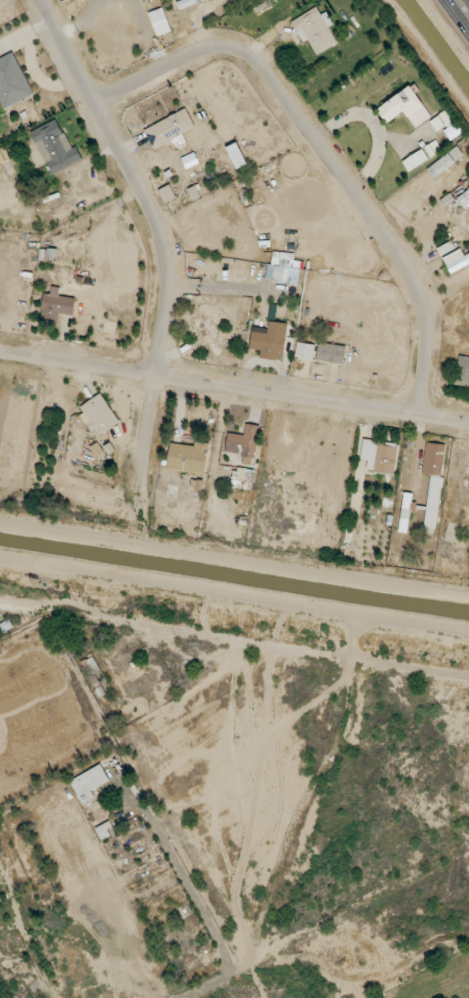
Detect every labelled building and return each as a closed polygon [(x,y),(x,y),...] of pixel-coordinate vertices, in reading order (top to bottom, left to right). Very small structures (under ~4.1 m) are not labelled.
[(180,9),(204,0),(181,0),(177,2),(180,9)] [(158,37),(172,31),(163,8),(149,13),(158,37)] [(338,44),(329,27),(333,25),(327,12),(321,15),(317,8),(292,21),(303,43),(308,40),(316,55),(338,44)] [(4,109),(34,95),(14,52),(0,59),(0,101),(4,109)] [(431,118),(412,86),(377,108),(387,123),(405,111),(415,128),(431,118)] [(154,149),(196,128),(186,109),(144,130),(154,149)] [(453,123),(447,111),(430,119),(435,131),(453,123)] [(31,131),(51,175),(83,160),(76,146),(71,149),(57,119),(31,131)] [(462,132),(455,123),(443,131),(450,141),(462,132)] [(237,169),(248,164),(238,143),(227,148),(237,169)] [(5,147),(0,149),(0,163),(0,164),(11,159),(5,147)] [(432,176),(465,159),(459,148),(427,166),(432,176)] [(465,210),(468,207),(468,189),(456,197),(465,210)] [(41,249),(41,259),(57,259),(57,249),(41,249)] [(461,249),(443,258),(451,273),(468,265),(468,254),(464,256),(461,249)] [(266,281),(299,284),(301,261),(294,261),(295,254),(273,252),(272,265),(267,264),(266,281)] [(59,297),(60,287),(51,286),(51,294),(44,293),(42,322),(58,323),(59,314),(74,315),(75,298),(59,297)] [(201,322),(194,327),(215,358),(222,353),(201,322)] [(284,354),(286,336),(268,334),(268,329),(252,327),(250,349),(261,351),(260,358),(277,360),(277,353),(284,354)] [(315,345),(298,342),(295,357),(313,360),(315,345)] [(316,361),(344,364),(346,346),(318,343),(316,361)] [(458,357),(454,385),(468,387),(468,359),(458,357)] [(77,409),(93,432),(95,430),(100,437),(121,422),(100,393),(77,409)] [(204,475),(209,442),(195,440),(194,447),(171,443),(166,469),(204,475)] [(361,460),(368,460),(367,471),(395,474),(398,443),(363,440),(361,460)] [(446,445),(427,442),(422,474),(441,477),(446,445)] [(443,478),(431,476),(423,527),(435,529),(443,478)] [(409,533),(410,493),(402,493),(401,532),(409,533)] [(96,798),(92,790),(109,782),(102,765),(70,779),(81,805),(96,798)] [(101,839),(115,833),(110,821),(96,828),(101,839)]
